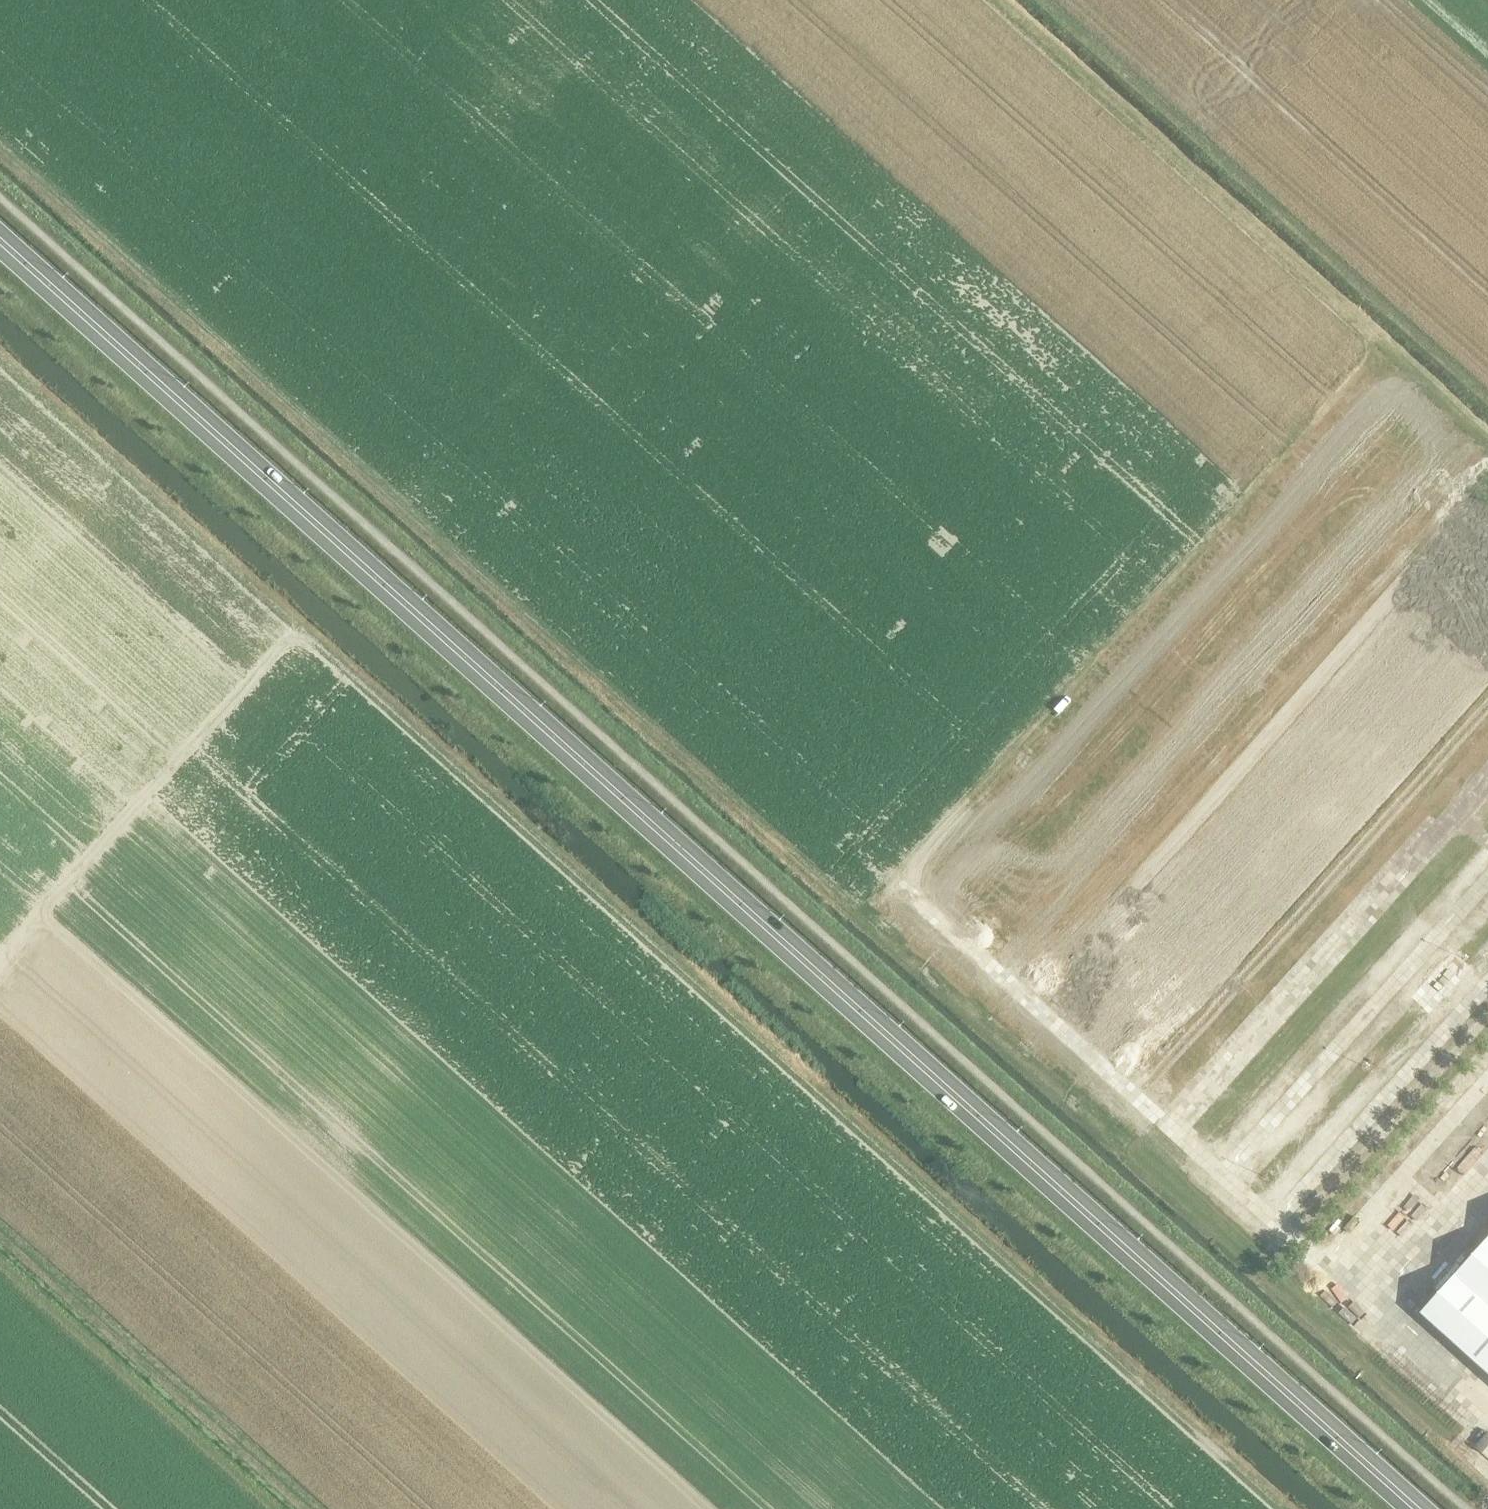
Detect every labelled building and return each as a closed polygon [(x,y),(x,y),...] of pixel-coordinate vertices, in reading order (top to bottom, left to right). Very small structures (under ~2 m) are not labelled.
[(1418,1313),(1487,1376),(1487,1235),(1418,1313)]
